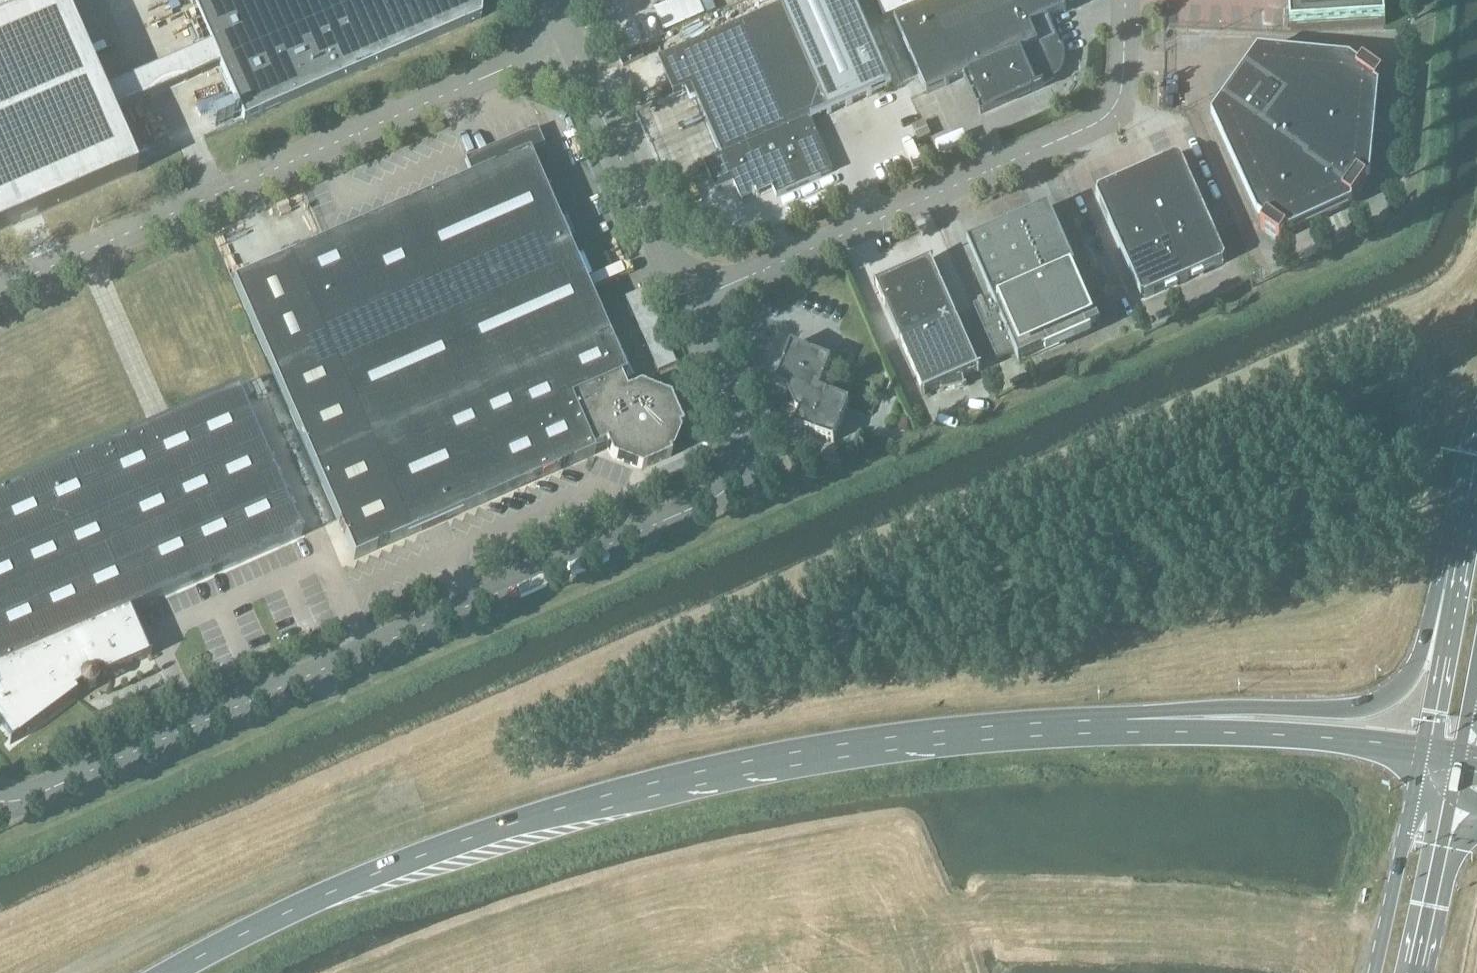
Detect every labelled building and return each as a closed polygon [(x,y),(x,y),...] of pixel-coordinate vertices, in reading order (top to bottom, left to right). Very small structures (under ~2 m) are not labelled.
[(137,172),(62,0),(0,0),(0,232),(137,172)] [(237,55),(219,63),(244,121),(481,18),(482,0),(213,0),(237,55)] [(634,14),(644,37),(704,11),(699,0),(666,0),(634,14)] [(664,70),(675,95),(692,87),(723,157),(705,165),(717,192),(734,184),(742,201),(760,194),(758,189),(771,183),(777,197),(834,172),(811,120),(891,85),(854,0),(780,0),(782,6),(659,60),(664,70)] [(882,16),(895,20),(927,94),(965,78),(981,114),(1045,87),(1046,86),(1048,85),(1050,84),(1051,83),(1053,81),(1055,80),(1056,78),(1057,77),(1058,76),(1059,74),(1060,72),(1061,70),(1061,69),(1062,67),(1063,65),(1063,63),(1063,61),(1063,60),(1063,57),(1063,55),(1063,53),(1063,52),(1062,50),(1061,48),(1061,46),(1049,19),(1067,11),(1062,0),(875,0),(882,16)] [(1159,32),(1238,29),(1237,0),(1158,0),(1159,32)] [(1385,0),(1289,0),(1291,32),(1386,26),(1385,0)] [(1350,62),(1267,54),(1253,74),(1247,70),(1223,103),(1229,107),(1215,127),(1257,218),(1264,224),(1261,228),(1280,242),(1287,232),(1353,202),(1367,182),(1375,87),(1382,77),(1363,64),(1360,68),(1350,62)] [(925,122),(913,128),(919,141),(931,136),(925,122)] [(324,243),(234,283),(274,374),(338,521),(355,559),(410,535),(563,469),(571,465),(595,455),(592,450),(606,444),(612,458),(642,469),(671,457),(683,427),(670,397),(640,385),(627,391),(621,378),(626,376),(529,155),(545,148),(537,129),(521,136),(466,160),(472,174),(474,178),(324,243)] [(957,139),(933,148),(936,157),(960,148),(957,139)] [(1173,255),(1185,281),(1225,264),(1226,260),(1181,159),(1177,157),(1138,174),(1173,255)] [(1097,196),(1131,273),(1173,255),(1138,174),(1099,192),(1097,196)] [(1020,363),(1101,327),(1049,209),(1009,227),(978,235),(978,240),(968,245),(992,299),(974,307),(998,360),(1015,353),(1020,363)] [(1173,255),(1131,273),(1142,297),(1146,299),(1185,281),(1173,255)] [(877,286),(900,340),(955,316),(932,262),(933,261),(933,260),(916,267),(890,273),(890,275),(892,274),(893,277),(874,285),(875,287),(877,286)] [(646,288),(629,295),(659,369),(676,362),(646,288)] [(955,316),(900,340),(924,393),(922,394),(923,395),(942,387),(942,390),(940,390),(941,392),(967,386),(967,384),(965,385),(963,378),(981,370),(980,369),(979,369),(955,316)] [(795,427),(834,442),(850,403),(820,391),(832,361),(792,346),(776,385),(789,390),(789,393),(797,413),(800,414),(795,427)] [(4,727),(16,739),(10,743),(10,744),(77,695),(75,691),(82,686),(84,689),(88,691),(92,690),(96,687),(97,684),(96,679),(94,677),(102,673),(104,677),(151,656),(151,655),(149,656),(130,612),(302,536),(238,390),(0,493),(0,722),(4,727)]
